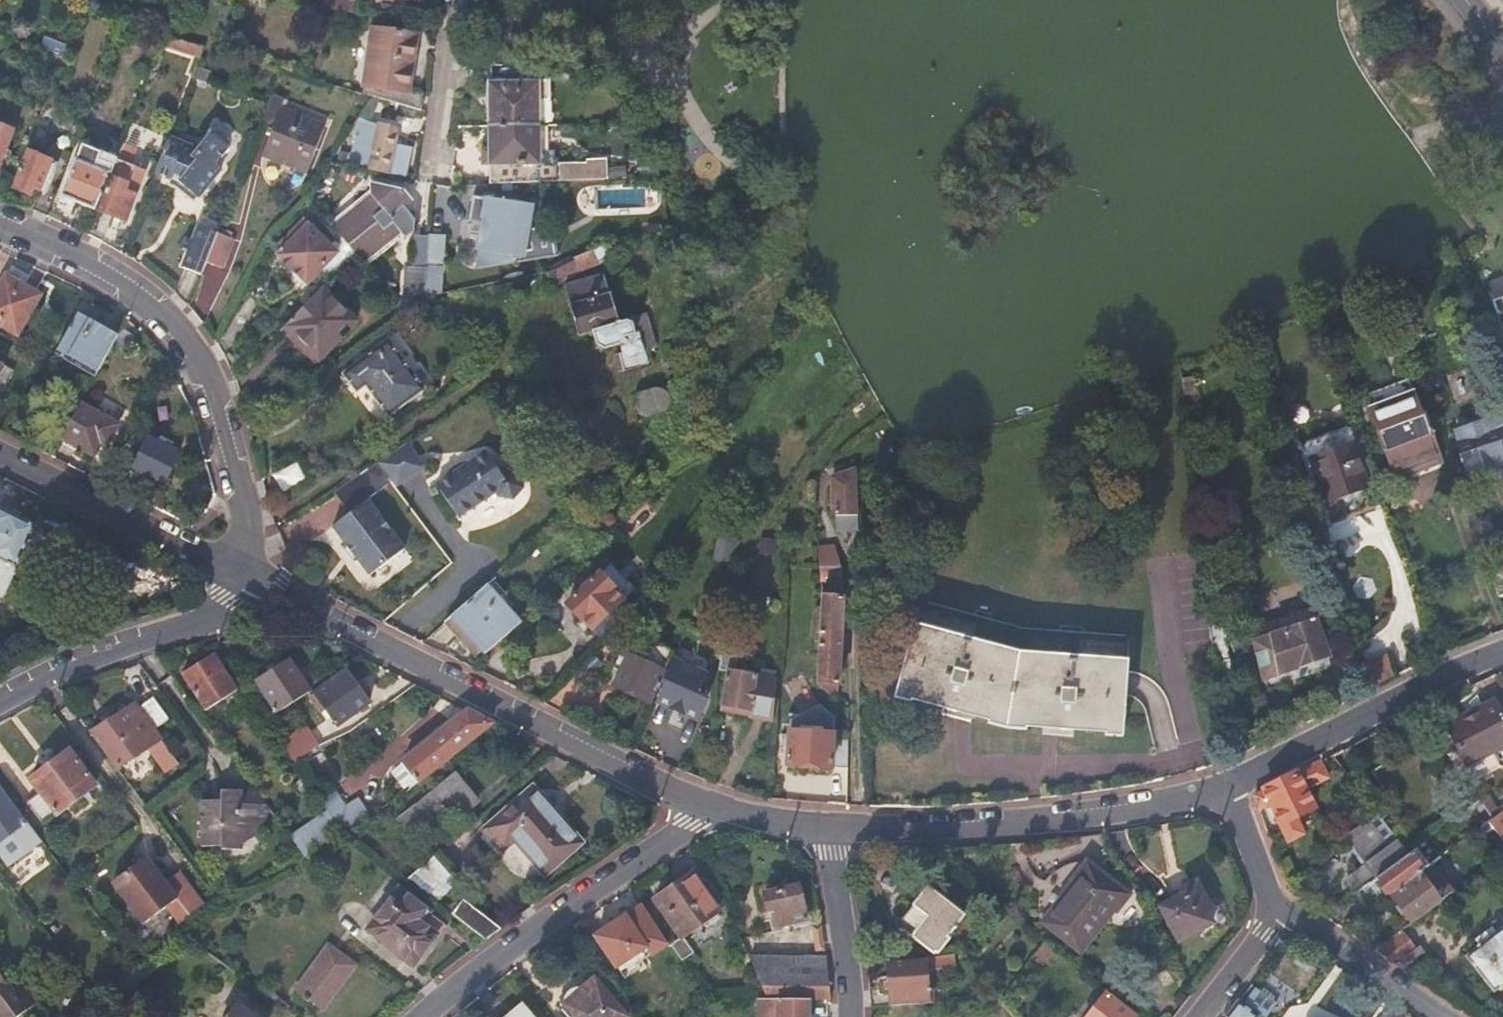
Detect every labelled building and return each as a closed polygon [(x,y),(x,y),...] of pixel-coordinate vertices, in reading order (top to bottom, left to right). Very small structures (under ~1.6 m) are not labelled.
[(318,9),(354,14),(355,3),(334,0),(320,0),(319,7),(318,9)] [(372,97),(421,111),(423,94),(409,92),(417,36),(373,29),(362,94),(372,97)] [(159,45),(198,57),(202,47),(163,35),(159,45)] [(57,68),(62,57),(52,54),(48,65),(57,68)] [(535,66),(492,65),(492,81),(490,81),(489,125),(541,124),(542,124),(541,98),(551,98),(550,81),(544,81),(544,66),(535,66)] [(194,68),(191,77),(206,83),(210,73),(194,68)] [(267,105),(261,121),(273,126),(262,156),(306,173),(323,127),(281,110),(284,101),(271,96),(267,105)] [(44,104),(35,126),(47,129),(55,108),(44,103),(44,104)] [(87,110),(81,126),(90,130),(97,112),(88,108),(87,110)] [(346,157),(360,161),(374,125),(360,120),(346,157)] [(541,124),(489,125),(489,183),(532,181),(543,181),(543,164),(542,124),(541,124)] [(372,171),(389,175),(392,161),(400,162),(404,147),(396,145),(399,131),(378,126),(368,170),(372,171)] [(17,137),(0,129),(0,171),(17,137)] [(157,166),(154,174),(180,183),(199,199),(222,171),(215,164),(226,152),(226,148),(209,133),(196,149),(168,138),(157,166)] [(28,145),(13,187),(32,194),(36,187),(41,189),(47,173),(54,176),(62,155),(29,142),(28,145)] [(115,160),(127,166),(134,148),(121,144),(115,160)] [(104,178),(109,178),(115,160),(111,158),(80,147),(61,197),(93,209),(104,178)] [(592,159),(592,162),(596,162),(596,178),(612,178),(610,158),(592,159)] [(109,178),(96,212),(125,222),(137,189),(129,186),(135,169),(127,166),(115,160),(109,178)] [(592,162),(563,163),(564,180),(566,180),(596,178),(596,162),(592,162)] [(563,163),(543,164),(543,181),(564,180),(563,163)] [(355,254),(363,264),(379,251),(382,255),(395,245),(392,241),(401,233),(407,239),(414,233),(398,212),(411,201),(402,190),(371,183),(371,197),(332,227),(339,235),(355,254)] [(577,211),(593,209),(590,189),(574,191),(577,211)] [(527,231),(530,205),(487,199),(480,252),(523,258),(523,255),(540,253),(542,233),(527,231)] [(182,270),(200,278),(206,264),(212,248),(218,233),(220,226),(208,220),(205,226),(199,224),(182,270)] [(277,256),(306,286),(313,280),(338,254),(304,220),(277,247),(277,256)] [(212,248),(206,264),(220,270),(232,239),(218,233),(212,248)] [(426,267),(428,240),(415,240),(412,307),(425,297),(426,267)] [(442,268),(426,267),(425,297),(440,295),(442,268)] [(553,276),(546,278),(550,292),(580,282),(575,268),(553,276)] [(2,279),(0,283),(0,328),(17,337),(38,299),(2,279)] [(606,302),(602,285),(564,294),(567,312),(566,313),(573,345),(588,342),(591,353),(600,358),(605,357),(617,353),(618,361),(614,362),(618,379),(644,373),(641,362),(651,359),(643,323),(615,330),(609,303),(606,302)] [(303,309),(287,326),(320,359),(355,324),(321,290),(303,309)] [(1502,306),(1498,304),(1494,306),(1496,313),(1500,312),(1502,322),(1502,306)] [(96,372),(116,335),(76,314),(56,351),(96,372)] [(423,390),(389,342),(344,375),(355,393),(364,387),(386,417),(423,390)] [(13,371),(0,365),(0,396),(13,371)] [(1362,386),(1366,399),(1410,383),(1405,370),(1362,386)] [(1192,378),(1181,379),(1184,409),(1196,408),(1192,378)] [(1410,383),(1366,399),(1387,461),(1403,456),(1406,464),(1437,453),(1425,416),(1422,417),(1410,383)] [(650,400),(629,405),(635,425),(660,418),(662,413),(662,407),(660,402),(656,400),(650,400)] [(76,411),(62,438),(95,456),(101,444),(107,446),(119,425),(79,404),(76,411)] [(1453,427),(1468,472),(1499,463),(1502,477),(1502,413),(1453,427)] [(1365,488),(1350,442),(1346,430),(1306,443),(1325,501),(1328,511),(1335,514),(1342,512),(1345,506),(1342,496),(1348,494),(1354,512),(1371,507),(1365,488)] [(130,471),(147,438),(133,431),(116,463),(130,471)] [(179,455),(147,438),(130,471),(162,487),(179,455)] [(501,474),(486,453),(437,487),(459,520),(495,495),(497,497),(514,501),(526,489),(521,474),(504,471),(501,474)] [(269,469),(279,492),(305,480),(295,458),(269,469)] [(391,484),(377,465),(334,493),(350,514),(332,527),(371,577),(405,551),(368,502),(391,484)] [(833,533),(856,532),(854,471),(831,478),(831,514),(834,514),(833,533)] [(36,528),(0,509),(0,597),(1,597),(15,570),(36,528)] [(45,533),(36,528),(15,570),(23,574),(45,533)] [(738,580),(739,571),(735,570),(739,540),(724,538),(719,568),(729,569),(729,578),(738,580)] [(830,548),(815,548),(815,549),(818,582),(838,582),(838,569),(830,548)] [(1486,567),(1498,596),(1502,594),(1502,561),(1486,567)] [(625,622),(626,621),(613,606),(619,598),(594,574),(565,603),(603,644),(625,622)] [(497,644),(521,621),(488,584),(461,609),(452,617),(486,654),(497,644)] [(841,591),(818,590),(814,685),(815,685),(836,699),(836,686),(838,684),(841,591)] [(1265,679),(1308,666),(1328,652),(1316,614),(1321,612),(1317,598),(1248,620),(1265,679)] [(1123,729),(1130,640),(1012,630),(921,605),(898,690),(946,704),(944,712),(972,719),(973,711),(1010,721),(1044,723),(1044,733),(1074,735),(1075,726),(1123,729)] [(1209,620),(1217,681),(1230,679),(1224,619),(1209,620)] [(652,703),(679,653),(658,642),(647,662),(627,652),(619,666),(625,671),(618,684),(652,703)] [(1361,662),(1371,689),(1395,676),(1387,654),(1361,662)] [(749,716),(773,721),(775,686),(775,681),(739,674),(742,661),(725,657),(723,671),(730,672),(721,705),(749,711),(749,716)] [(206,713),(239,697),(219,659),(185,676),(206,713)] [(677,662),(667,680),(670,682),(679,686),(681,682),(688,668),(677,662)] [(282,716),(314,692),(292,663),(261,683),(282,716)] [(369,710),(348,677),(316,696),(339,730),(369,710)] [(679,686),(670,682),(660,700),(698,720),(708,701),(705,699),(706,695),(681,682),(679,686)] [(135,706),(92,736),(117,772),(148,750),(165,773),(177,764),(155,733),(170,722),(153,699),(138,709),(135,706)] [(1445,723),(1465,764),(1502,745),(1502,718),(1494,699),(1445,723)] [(418,781),(480,717),(455,703),(397,763),(418,781)] [(788,731),(833,733),(834,716),(818,705),(788,721),(788,731)] [(787,767),(847,770),(847,737),(833,737),(833,733),(788,731),(787,767)] [(322,750),(309,733),(286,749),(298,768),(322,750)] [(56,818),(96,789),(70,753),(30,781),(39,794),(25,803),(40,824),(54,815),(56,818)] [(1253,797),(1259,811),(1271,805),(1290,839),(1304,831),(1297,816),(1317,805),(1307,787),(1329,776),(1321,759),(1257,791),(1253,797)] [(472,801),(450,777),(394,824),(405,837),(440,806),(453,818),(472,801)] [(0,790),(0,842),(25,824),(0,790)] [(241,842),(269,816),(261,805),(250,790),(240,796),(218,792),(217,801),(198,799),(197,804),(202,802),(205,804),(207,806),(206,812),(203,814),(199,810),(196,811),(190,845),(208,848),(209,845),(226,848),(226,856),(237,857),(245,848),(241,842)] [(577,842),(531,790),(486,830),(502,848),(514,839),(544,871),(577,842)] [(1480,800),(1493,818),(1500,813),(1487,795),(1480,800)] [(346,836),(371,819),(360,805),(348,812),(338,798),(323,808),(342,839),(346,836)] [(202,802),(197,804),(196,811),(199,810),(203,814),(206,812),(207,806),(205,804),(202,802)] [(148,816),(149,818),(161,809),(160,807),(148,816)] [(1500,813),(1493,818),(1487,822),(1502,843),(1502,811),(1500,813)] [(1376,877),(1407,854),(1398,842),(1388,849),(1368,823),(1372,820),(1371,818),(1342,841),(1343,843),(1347,839),(1367,865),(1346,880),(1355,892),(1372,880),(1376,877)] [(1407,854),(1376,877),(1390,894),(1391,893),(1429,865),(1416,847),(1407,854)] [(435,902),(460,879),(435,853),(405,879),(435,902)] [(1280,865),(1288,884),(1296,879),(1288,859),(1280,865)] [(1,861),(0,861),(0,877),(3,882),(12,876),(1,861)] [(1391,893),(1412,922),(1452,892),(1431,863),(1429,865),(1391,893)] [(1079,954),(1126,894),(1087,864),(1040,923),(1079,954)] [(115,880),(145,923),(173,903),(148,868),(134,866),(115,880)] [(681,935),(683,934),(719,906),(694,870),(655,898),(681,935)] [(1376,877),(1372,880),(1385,897),(1390,894),(1376,877)] [(139,928),(145,923),(115,880),(108,884),(139,928)] [(1180,941),(1211,923),(1206,914),(1211,911),(1195,882),(1170,896),(1172,900),(1160,907),(1180,941)] [(803,917),(798,883),(763,888),(766,908),(772,907),(775,921),(803,917)] [(962,914),(925,886),(900,918),(914,929),(910,934),(933,952),(962,914)] [(426,908),(400,889),(370,930),(415,963),(437,934),(417,920),(426,908)] [(487,940),(502,929),(464,899),(452,914),(487,940)] [(669,939),(642,901),(596,933),(618,964),(645,944),(651,952),(669,939)] [(1502,985),(1502,927),(1498,931),(1494,927),(1477,940),(1480,946),(1468,955),(1496,990),(1502,985)] [(1402,929),(1375,949),(1396,964),(1416,949),(1402,929)] [(671,942),(682,958),(694,950),(683,934),(681,935),(671,942)] [(320,1008),(352,964),(328,946),(295,990),(320,1008)] [(749,955),(767,997),(808,998),(830,999),(826,958),(749,955)] [(940,956),(925,957),(926,962),(889,964),(891,1006),(929,1004),(926,969),(941,967),(940,956)] [(595,976),(565,1001),(577,1016),(576,1016),(627,1016),(629,1015),(595,976)] [(23,1016),(7,994),(0,985),(0,1016),(21,1016),(23,1016)] [(23,1016),(32,1009),(17,987),(7,994),(23,1016)] [(1106,996),(1088,1016),(1132,1016),(1106,996)] [(808,998),(767,997),(760,997),(759,1016),(807,1016),(808,998)] [(1224,1016),(1225,1016),(1255,1016),(1257,1014),(1238,1000),(1224,1016)] [(238,1007),(230,1016),(250,1016),(238,1007)] [(521,1007),(510,1016),(530,1016),(521,1007)]
